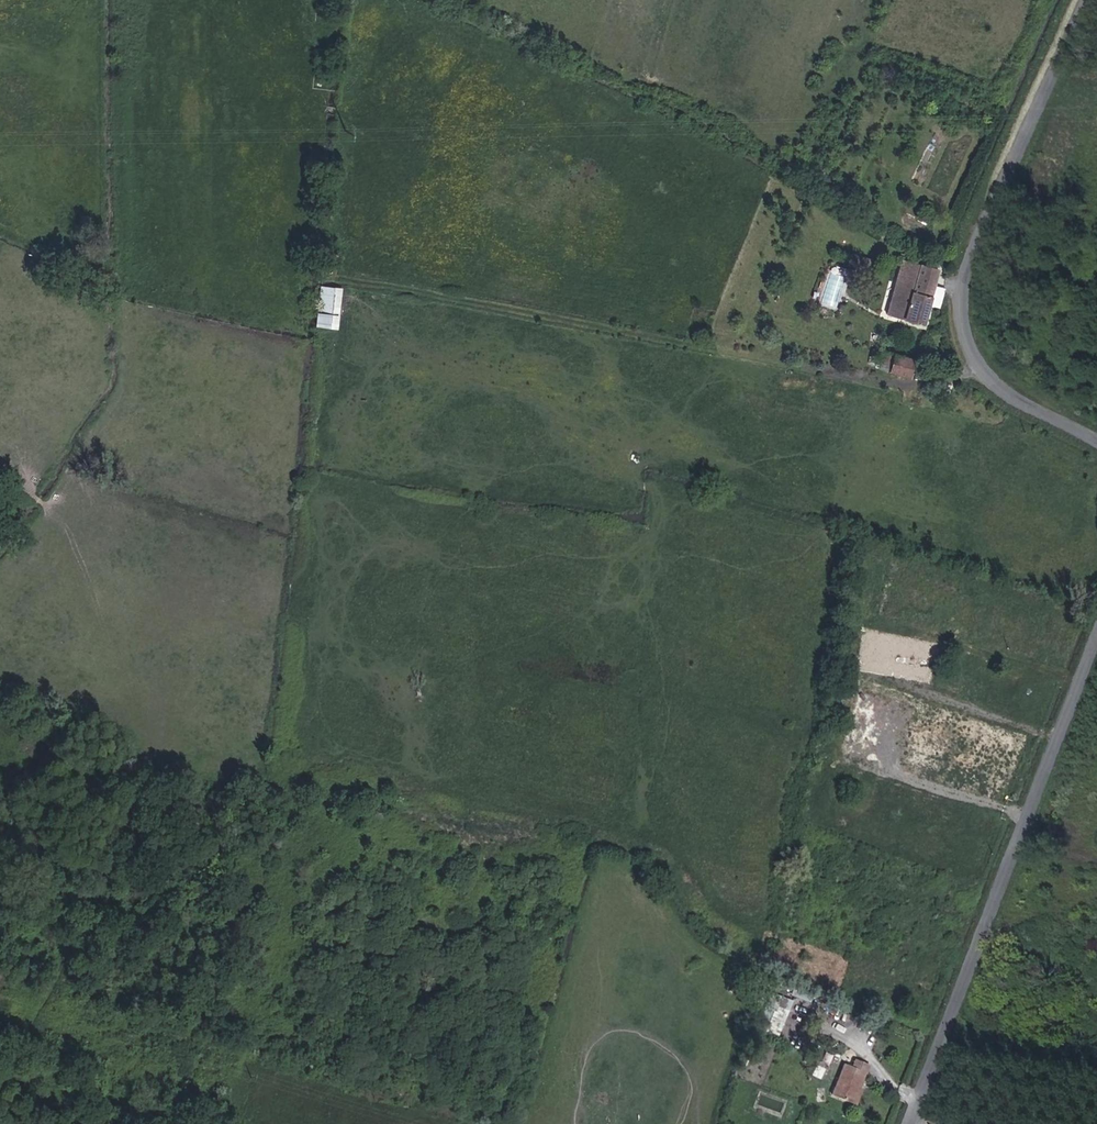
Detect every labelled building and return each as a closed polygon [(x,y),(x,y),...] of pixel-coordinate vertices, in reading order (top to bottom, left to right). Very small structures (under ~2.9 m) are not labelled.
[(894,310),(928,320),(943,265),(920,259),(921,249),(910,246),(894,310)] [(869,265),(871,255),(851,252),(849,261),(869,265)] [(317,326),(338,327),(341,286),(319,284),(317,326)] [(887,364),(915,372),(919,354),(892,347),(887,364)] [(757,1025),(778,1035),(793,1002),(772,992),(757,1025)] [(857,1088),(861,1089),(867,1074),(869,1075),(872,1067),(856,1061),(854,1069),(846,1067),(834,1098),(850,1104),(857,1088)] [(850,1104),(859,1107),(865,1091),(861,1089),(857,1088),(850,1104)]
